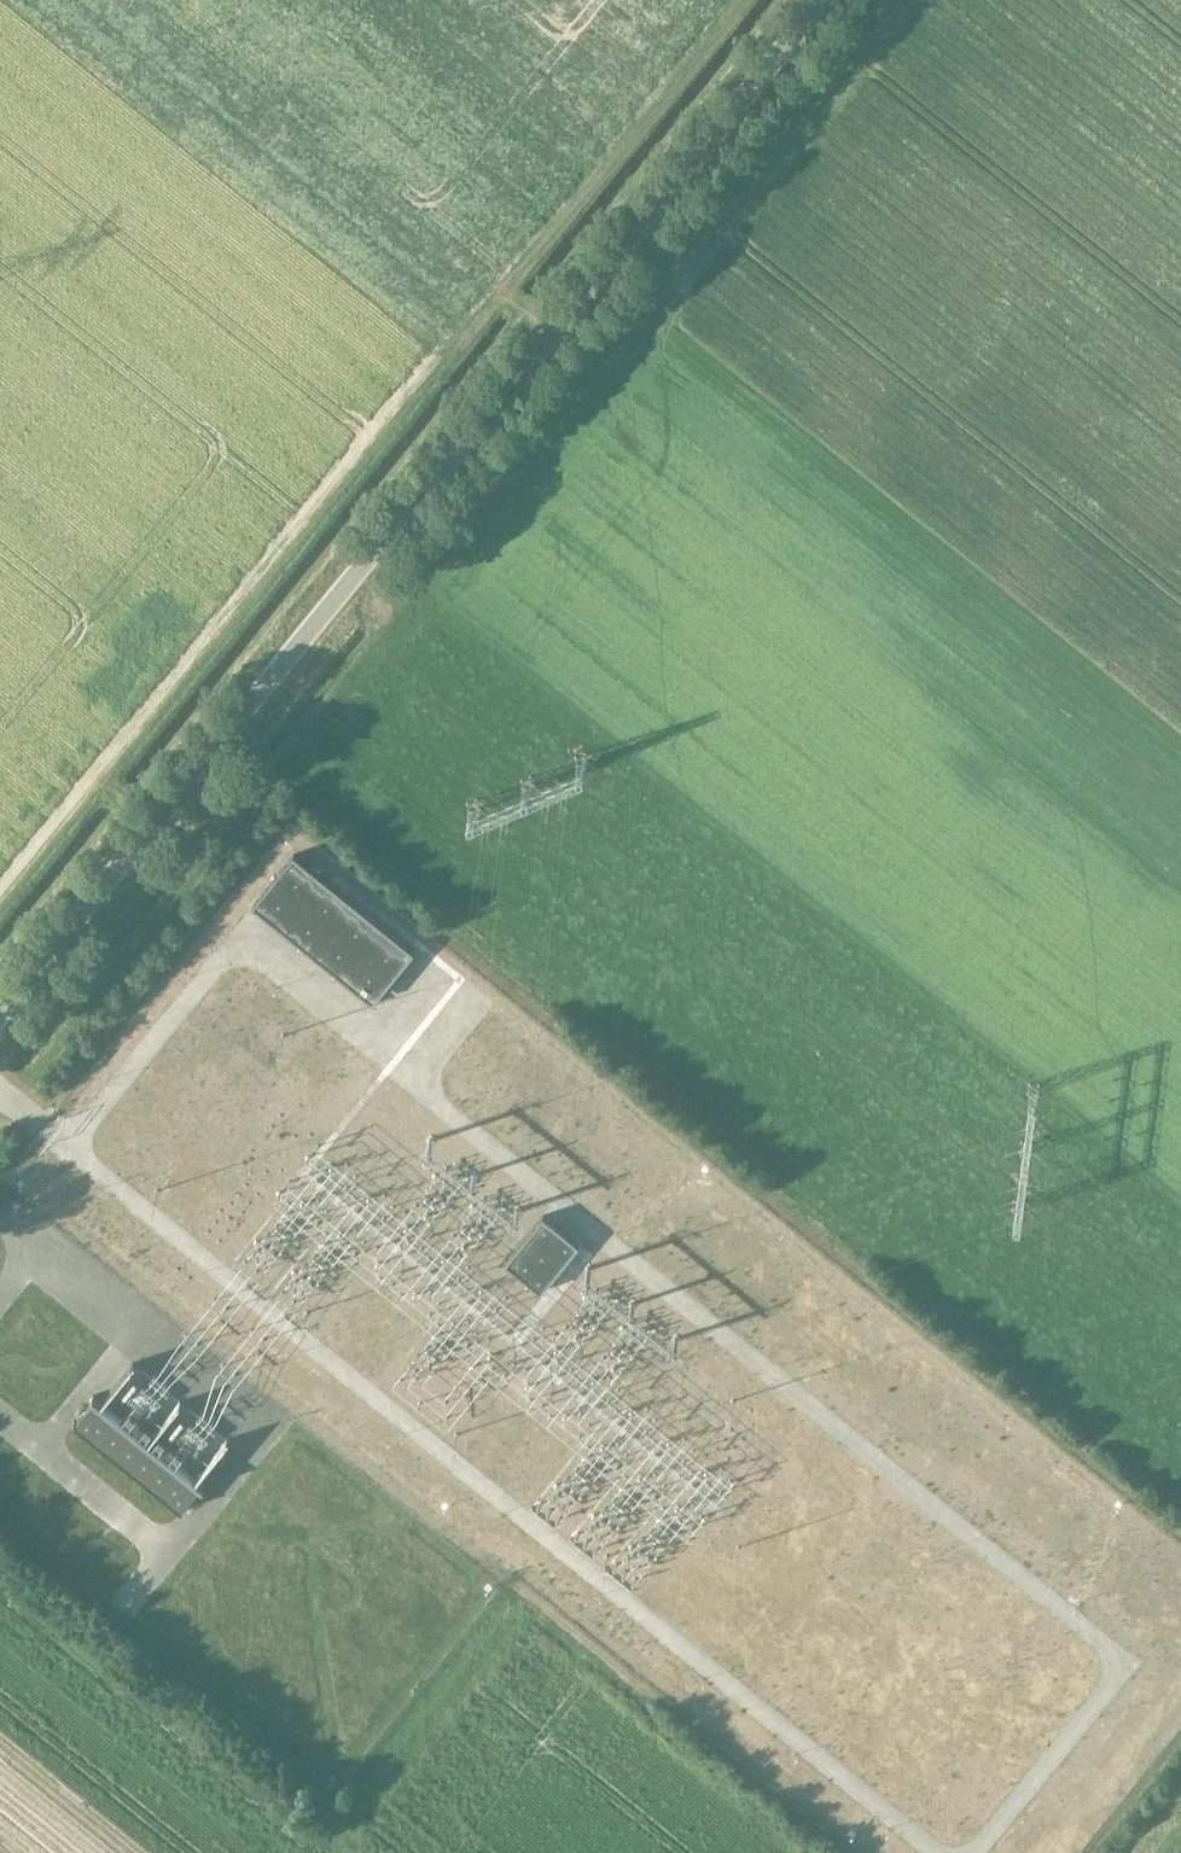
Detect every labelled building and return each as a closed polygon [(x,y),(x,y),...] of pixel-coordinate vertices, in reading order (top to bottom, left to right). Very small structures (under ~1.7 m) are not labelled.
[(293,853),(252,905),(369,999),(395,968),(398,971),(414,951),(293,853)] [(341,1093),(356,1103),(374,1078),(360,1067),(341,1093)] [(543,1215),(504,1262),(541,1292),(579,1245),(543,1215)] [(96,1395),(74,1423),(182,1508),(203,1481),(96,1395)] [(588,1588),(574,1603),(600,1627),(614,1612),(588,1588)]
